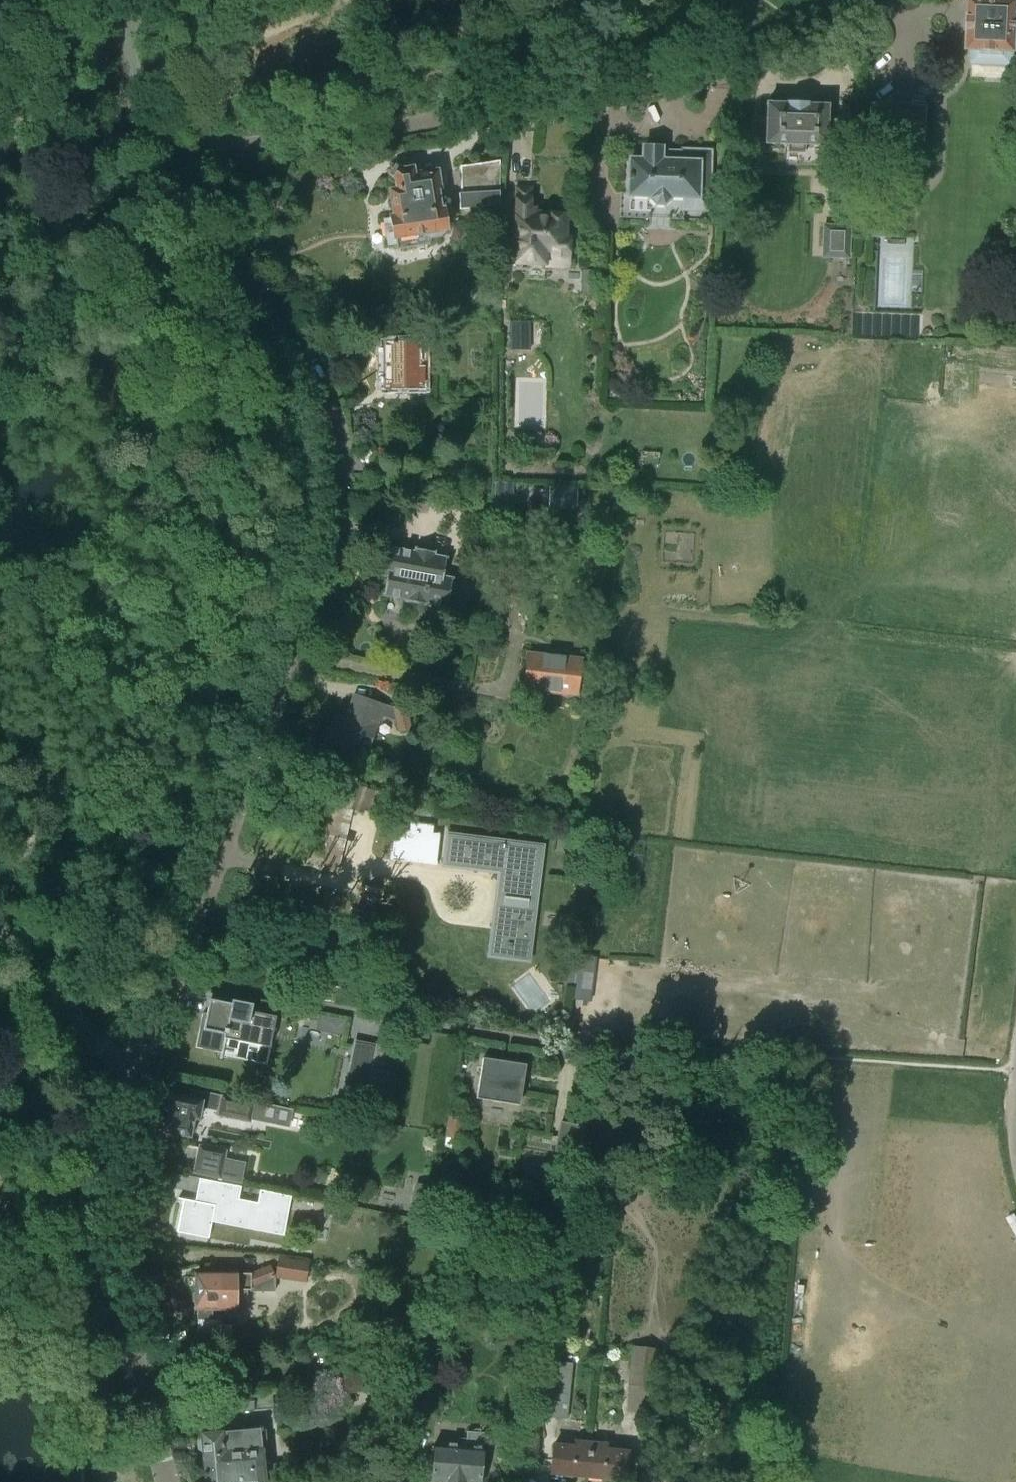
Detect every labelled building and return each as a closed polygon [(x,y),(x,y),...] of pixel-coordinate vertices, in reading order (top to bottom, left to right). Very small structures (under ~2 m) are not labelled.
[(971,50),(971,64),(1014,66),(1014,52),(1015,52),(1015,1),(1003,0),(971,0),(969,50),(971,50)] [(783,164),(825,166),(826,132),(834,132),(835,120),(827,120),(827,106),(807,105),(807,104),(787,103),(787,104),(767,103),(765,144),(784,144),(783,164)] [(871,105),(870,137),(883,138),(882,155),(908,156),(909,139),(922,139),(923,107),(910,107),(910,105),(884,104),(884,106),(871,105)] [(682,151),(682,153),(674,153),(673,157),(661,157),(661,150),(659,150),(656,147),(648,147),(645,149),(643,149),(643,160),(630,160),(629,196),(621,195),(620,218),(683,220),(684,210),(708,211),(710,163),(699,162),(699,151),(682,151)] [(460,167),(459,210),(498,208),(499,161),(460,167)] [(436,187),(439,187),(437,171),(414,175),(412,168),(400,170),(395,166),(388,175),(391,177),(394,193),(387,194),(391,219),(383,221),(387,245),(396,244),(397,249),(428,245),(429,240),(430,239),(429,239),(439,237),(445,231),(446,231),(442,209),(440,209),(436,187)] [(514,227),(520,228),(519,239),(514,239),(513,264),(568,266),(569,238),(565,238),(566,215),(540,214),(540,213),(535,213),(535,208),(530,208),(531,188),(516,188),(514,227)] [(823,257),(848,258),(849,227),(824,226),(823,257)] [(908,239),(878,239),(878,294),(907,295),(908,239)] [(530,323),(509,323),(509,336),(530,336),(530,323)] [(384,343),(384,390),(423,389),(423,343),(384,343)] [(432,469),(421,469),(421,481),(433,481),(432,469)] [(491,479),(479,479),(479,491),(491,491),(491,479)] [(494,483),(493,509),(512,510),(513,484),(494,483)] [(549,485),(548,508),(578,509),(579,487),(549,485)] [(406,601),(425,605),(425,603),(447,607),(452,579),(443,577),(446,559),(433,556),(434,553),(415,549),(414,555),(406,553),(406,551),(386,548),(381,575),(387,576),(383,595),(406,600),(406,601)] [(560,692),(559,693),(566,697),(574,695),(574,694),(576,694),(580,660),(528,654),(524,688),(560,692)] [(384,705),(384,704),(368,698),(367,701),(354,696),(346,720),(334,716),(326,740),(338,744),(340,737),(368,747),(380,715),(397,721),(399,731),(410,729),(405,705),(394,708),(384,705)] [(359,793),(353,812),(362,815),(363,811),(379,816),(384,801),(359,793)] [(393,828),(390,860),(437,865),(440,833),(433,832),(434,824),(410,821),(409,829),(393,828)] [(587,831),(586,849),(595,850),(596,832),(587,831)] [(504,841),(450,834),(447,862),(500,868),(491,936),(507,938),(506,945),(526,947),(537,855),(503,851),(504,841)] [(563,976),(584,978),(587,955),(567,952),(563,976)] [(359,976),(354,990),(365,994),(370,980),(359,976)] [(236,1005),(209,1000),(203,1030),(225,1034),(223,1043),(237,1046),(238,1041),(260,1045),(267,1015),(251,1012),(252,1005),(236,1002),(236,1005)] [(374,1046),(355,1042),(345,1088),(365,1092),(374,1046)] [(483,1059),(477,1099),(519,1105),(525,1065),(483,1059)] [(155,1131),(154,1138),(156,1142),(168,1145),(173,1142),(174,1135),(190,1138),(194,1119),(199,1120),(201,1108),(218,1111),(217,1116),(250,1122),(254,1102),(168,1084),(166,1093),(160,1092),(156,1112),(158,1112),(154,1131),(155,1131)] [(252,1120),(261,1122),(265,1104),(255,1102),(252,1120)] [(445,1136),(443,1145),(455,1147),(457,1138),(460,1138),(463,1116),(448,1113),(444,1136),(445,1136)] [(241,1183),(245,1163),(225,1159),(226,1151),(199,1145),(193,1173),(241,1183)] [(253,1229),(281,1235),(288,1195),(260,1190),(257,1203),(238,1200),(241,1187),(199,1179),(195,1201),(183,1199),(177,1232),(178,1232),(178,1228),(209,1234),(211,1224),(212,1224),(213,1223),(211,1223),(212,1218),(253,1226),(253,1229)] [(276,1276),(305,1280),(308,1259),(279,1255),(276,1276)] [(192,1294),(192,1302),(196,1305),(196,1308),(197,1308),(197,1320),(212,1320),(212,1308),(236,1308),(236,1307),(247,1307),(247,1290),(251,1290),(251,1291),(276,1292),(276,1280),(270,1266),(251,1273),(196,1273),(196,1291),(192,1294)] [(631,1347),(628,1385),(655,1387),(658,1349),(631,1347)] [(535,1415),(567,1419),(573,1365),(541,1361),(535,1415)] [(252,1393),(224,1396),(225,1412),(253,1409),(252,1393)] [(199,1459),(199,1468),(204,1470),(205,1481),(278,1481),(277,1464),(263,1466),(259,1428),(200,1433),(201,1439),(197,1442),(198,1450),(202,1452),(203,1457),(199,1459)] [(482,1464),(481,1464),(484,1432),(467,1431),(466,1438),(456,1438),(456,1443),(435,1442),(433,1460),(431,1481),(480,1481),(482,1464)] [(551,1472),(588,1476),(590,1443),(575,1442),(575,1447),(553,1445),(551,1472)] [(590,1443),(588,1476),(625,1479),(628,1452),(605,1450),(606,1445),(590,1443)]
